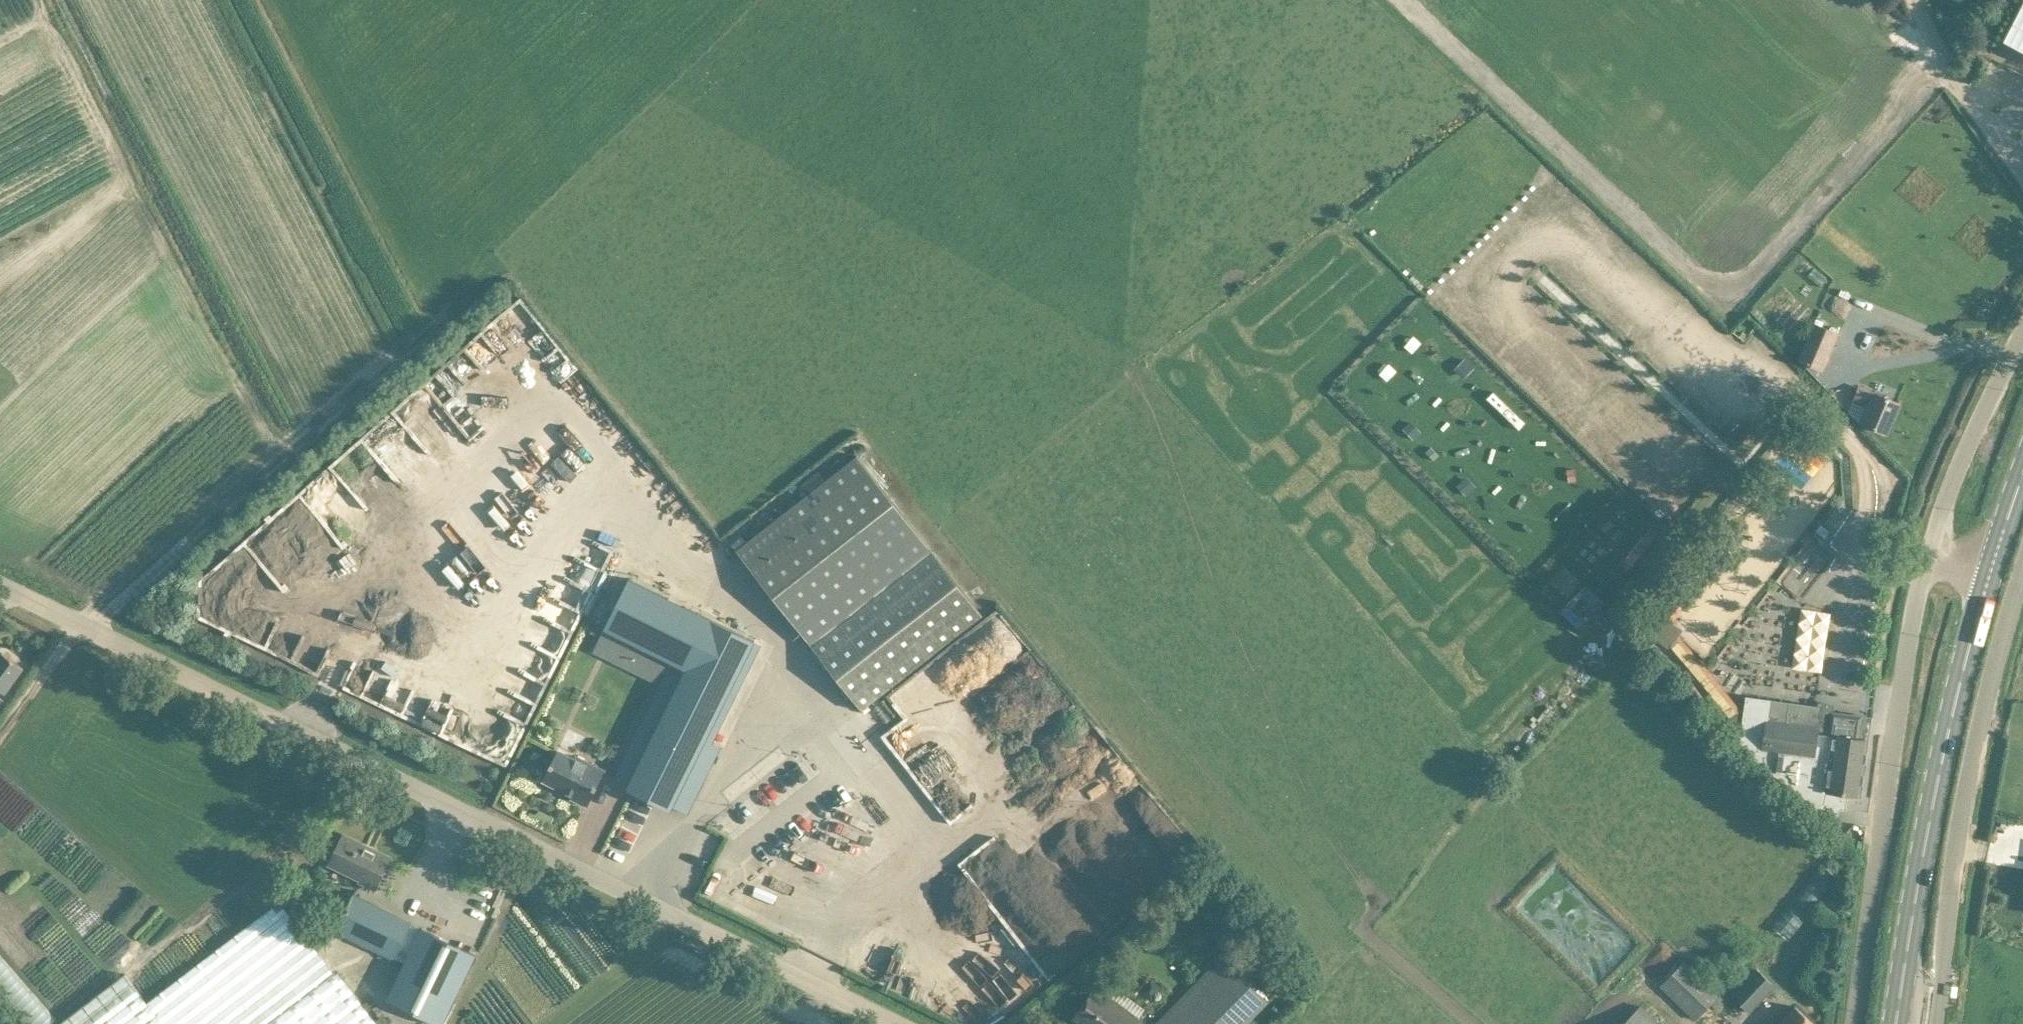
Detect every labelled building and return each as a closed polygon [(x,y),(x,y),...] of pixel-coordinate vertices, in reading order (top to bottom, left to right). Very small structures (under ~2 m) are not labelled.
[(1838,331),(1813,320),(1797,358),(1821,370),(1838,331)] [(1847,416),(1862,422),(1868,425),(1886,433),(1899,402),(1881,394),(1875,392),(1874,396),(1859,389),(1855,399),(1847,416)] [(389,447),(394,456),(410,445),(404,437),(389,447)] [(983,615),(934,552),(858,456),(737,550),(813,647),(862,710),(983,615)] [(1821,524),(1816,530),(1825,537),(1830,531),(1821,524)] [(629,578),(604,628),(673,662),(625,759),(616,777),(630,784),(674,806),(688,813),(697,795),(721,746),(705,738),(754,640),(629,578)] [(1572,595),(1582,603),(1589,595),(1579,587),(1572,595)] [(1656,591),(1633,620),(1668,647),(1682,629),(1654,607),(1663,596),(1656,591)] [(1692,632),(1704,618),(1685,603),(1674,616),(1692,632)] [(5,693),(24,668),(3,652),(0,656),(0,689),(5,693)] [(356,692),(374,677),(364,666),(347,680),(356,692)] [(1717,687),(1708,703),(1719,709),(1729,694),(1717,687)] [(1746,697),(1739,746),(1754,748),(1753,757),(1837,829),(1840,809),(1846,810),(1848,794),(1860,795),(1869,727),(1871,717),(1821,710),(1821,707),(1790,703),(1772,700),(1746,697)] [(588,806),(597,788),(606,770),(576,756),(575,758),(559,750),(552,762),(543,780),(573,795),(572,798),(588,806)] [(345,834),(330,865),(362,880),(361,882),(375,889),(391,857),(390,856),(389,859),(362,846),(363,843),(345,834)] [(396,957),(404,940),(412,923),(355,895),(346,913),(338,930),(396,957)] [(337,970),(335,972),(280,900),(148,1002),(164,1023),(379,1023),(337,970)] [(404,940),(396,957),(405,962),(421,927),(412,923),(404,940)] [(387,999),(439,1023),(443,1023),(477,954),(421,927),(405,962),(387,999)] [(1268,1002),(1245,980),(1254,971),(1248,963),(1245,966),(1229,951),(1169,1011),(1157,1023),(1247,1023),(1268,1002)] [(1684,960),(1659,985),(1694,1019),(1709,1001),(1716,1008),(1725,1000),(1684,960)] [(1749,1012),(1775,985),(1756,967),(1731,994),(1749,1012)] [(148,1002),(125,972),(58,1023),(164,1023),(148,1002)] [(1146,1023),(1097,987),(1073,1018),(1081,1023),(1145,1023),(1146,1023)] [(1641,1007),(1625,1023),(1659,1023),(1641,1007)] [(1803,1013),(1797,1007),(1780,1023),(1815,1023),(1803,1013)]
